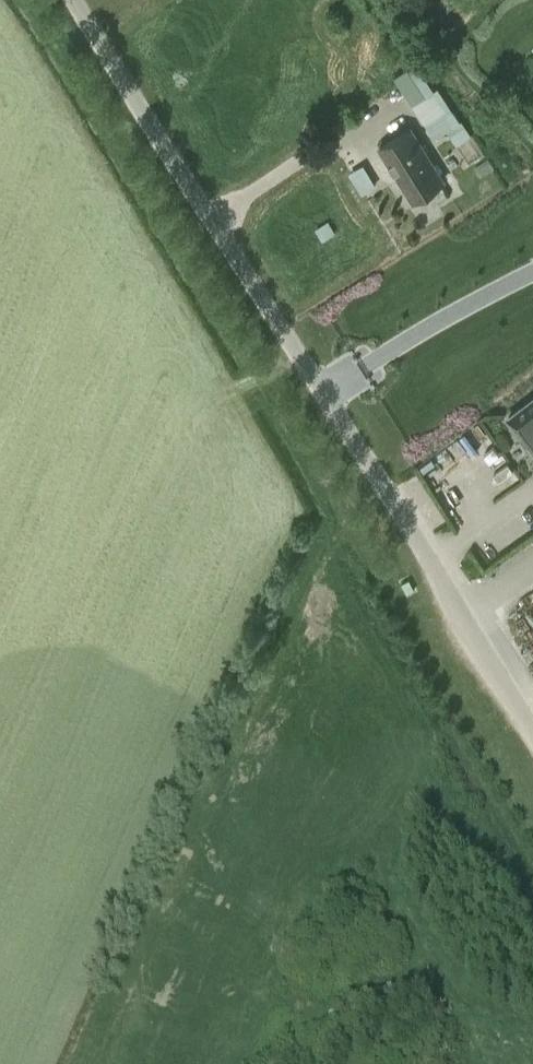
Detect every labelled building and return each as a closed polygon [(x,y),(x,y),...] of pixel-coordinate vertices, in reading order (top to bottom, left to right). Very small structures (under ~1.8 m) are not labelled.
[(407,68),(395,76),(436,139),(447,132),(462,122),(438,86),(434,90),(416,62),(407,68)] [(456,145),(471,135),(462,122),(447,132),(456,145)] [(412,201),(443,182),(410,128),(379,147),(412,201)] [(488,158),(474,168),(481,177),(485,174),(488,172),(494,167),(488,158)] [(369,170),(364,172),(361,165),(351,169),(359,191),(375,185),(369,170)] [(508,418),(532,450),(532,399),(508,418)]
